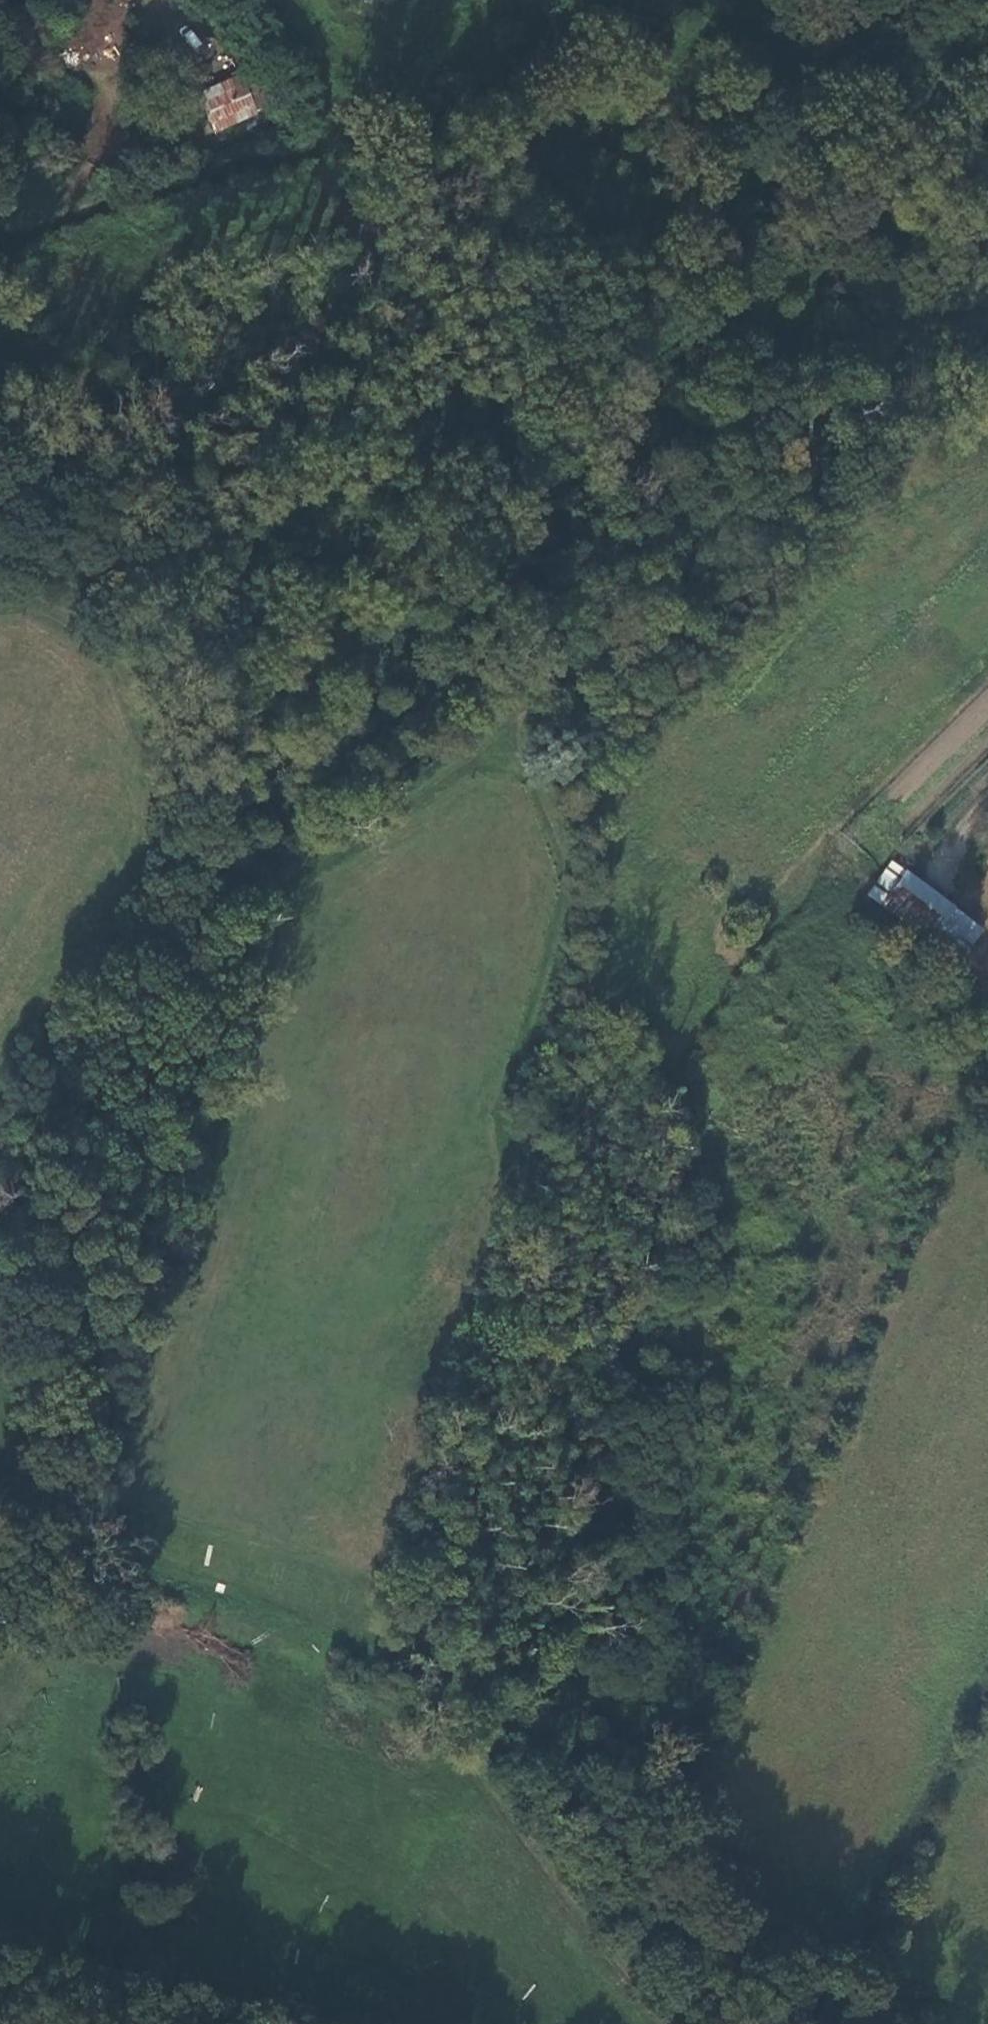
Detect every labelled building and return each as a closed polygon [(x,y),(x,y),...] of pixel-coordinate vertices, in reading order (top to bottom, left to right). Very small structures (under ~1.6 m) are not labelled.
[(231,80),(177,104),(187,124),(207,115),(213,127),(246,112),(243,107),(249,104),(240,86),(235,89),(231,80)] [(889,860),(864,894),(928,940),(935,931),(951,908),(953,906),(889,860)] [(951,908),(935,931),(965,953),(981,929),(951,908)]
